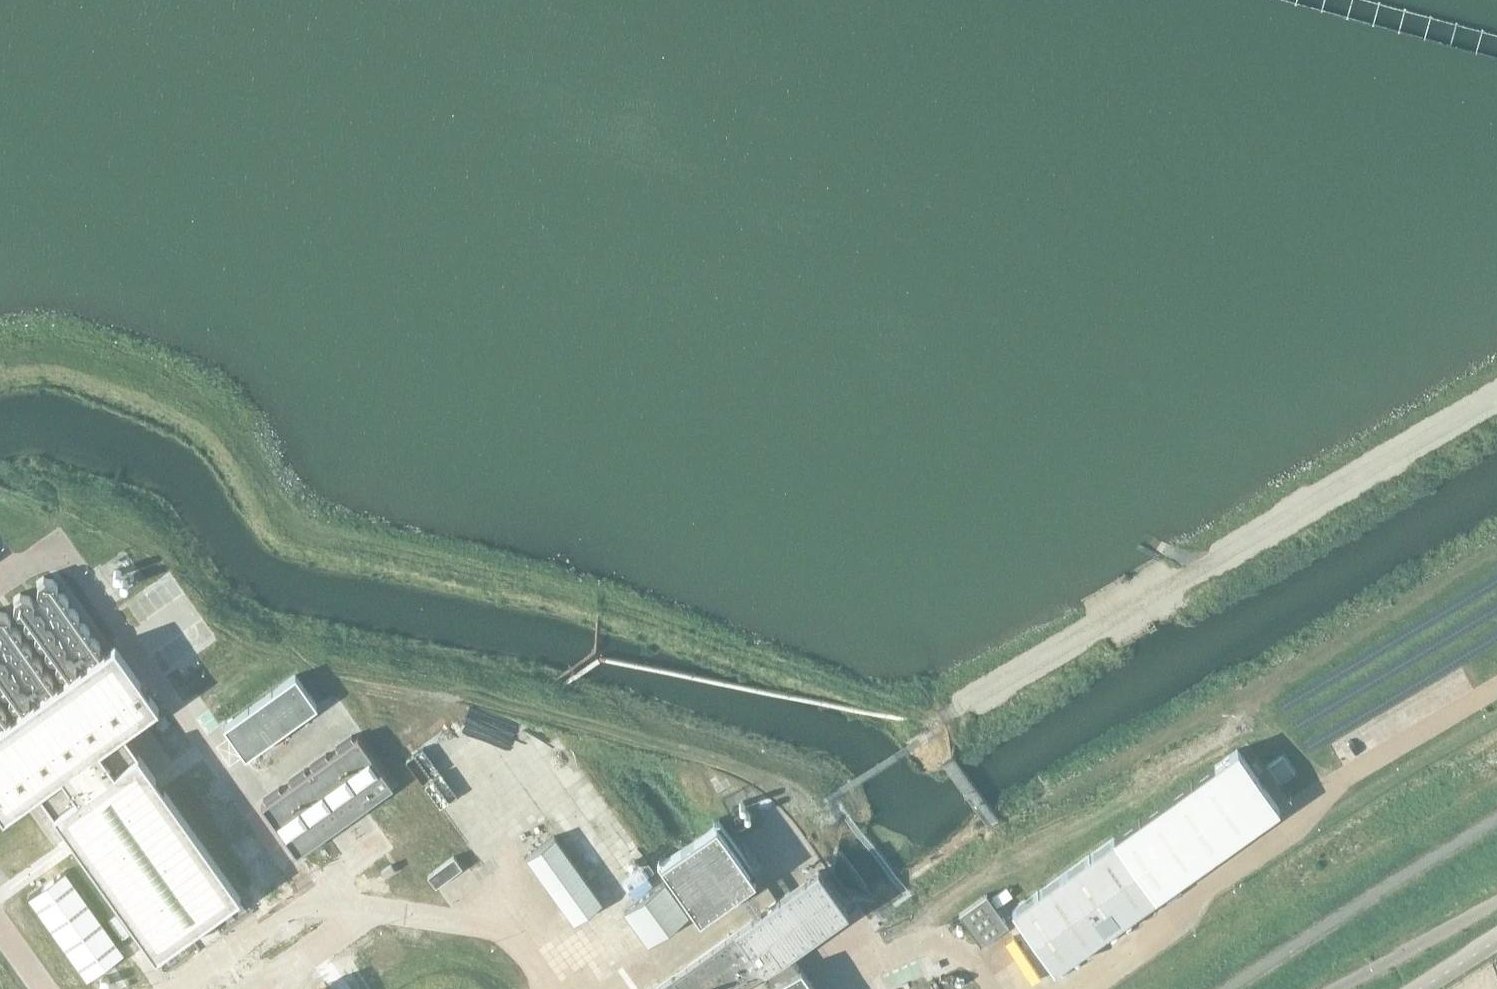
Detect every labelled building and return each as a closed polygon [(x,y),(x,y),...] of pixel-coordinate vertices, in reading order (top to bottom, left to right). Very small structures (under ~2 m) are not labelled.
[(4,815),(40,789),(81,847),(156,953),(169,971),(200,949),(188,931),(208,916),(221,934),(252,912),(239,894),(122,730),(158,705),(115,645),(101,654),(99,651),(100,645),(95,639),(89,638),(88,636),(89,630),(84,624),(78,623),(77,621),(78,616),(73,609),(68,608),(67,607),(67,601),(62,595),(57,594),(56,592),(57,586),(53,580),(45,578),(43,575),(36,580),(38,583),(37,591),(42,598),(48,598),(49,600),(47,606),(52,612),(58,613),(59,614),(58,620),(63,626),(69,627),(70,629),(69,636),(73,642),(79,642),(80,644),(79,650),(84,656),(91,658),(93,661),(78,671),(75,668),(76,661),(71,655),(65,654),(64,652),(65,647),(61,641),(54,640),(53,638),(54,632),(50,626),(44,625),(43,623),(44,618),(39,611),(33,611),(32,609),(33,602),(29,596),(21,595),(19,592),(12,597),(14,599),(13,608),(18,614),(24,615),(25,617),(24,622),(28,628),(34,629),(35,631),(35,637),(39,643),(45,644),(46,646),(45,652),(50,658),(55,659),(57,661),(56,667),(60,673),(67,674),(69,677),(55,688),(52,685),(53,678),(48,672),(42,671),(41,669),(42,664),(37,657),(31,656),(30,655),(31,649),(27,643),(21,642),(20,640),(21,634),(16,628),(10,627),(9,626),(10,619),(6,613),(0,612),(0,631),(1,632),(2,633),(1,639),(5,645),(11,646),(12,648),(12,654),(16,660),(22,661),(23,663),(22,669),(27,675),(32,676),(34,677),(33,684),(37,689),(44,691),(46,694),(31,705),(28,701),(29,695),(25,689),(19,688),(17,686),(18,680),(14,674),(8,673),(6,671),(7,666),(3,660),(0,659),(0,688),(3,692),(9,692),(10,694),(9,700),(13,706),(20,708),(22,711),(8,721),(5,718),(6,711),(1,705),(0,705),(0,809),(4,815)] [(296,675),(224,726),(246,757),(317,706),(296,675)] [(358,736),(261,805),(297,854),(393,786),(358,736)] [(1236,749),(1012,910),(1055,969),(1279,808),(1236,749)] [(600,809),(567,772),(557,781),(589,818),(600,809)] [(581,823),(552,788),(542,796),(570,832),(581,823)] [(716,822),(660,862),(699,917),(754,877),(716,822)] [(588,858),(597,852),(584,835),(576,841),(588,858)] [(600,901),(554,836),(528,855),(573,920),(600,901)] [(427,875),(436,887),(462,867),(454,856),(427,875)] [(759,972),(787,952),(847,910),(817,868),(648,988),(736,988),(759,972)] [(123,951),(65,870),(28,896),(86,978),(123,951)] [(647,946),(688,916),(663,882),(623,912),(647,946)] [(958,915),(980,944),(1007,924),(985,895),(958,915)] [(601,940),(610,960),(593,968),(603,988),(611,988),(642,974),(621,930),(601,940)] [(759,972),(772,988),(771,988),(815,988),(800,968),(799,969),(787,952),(759,972)]
